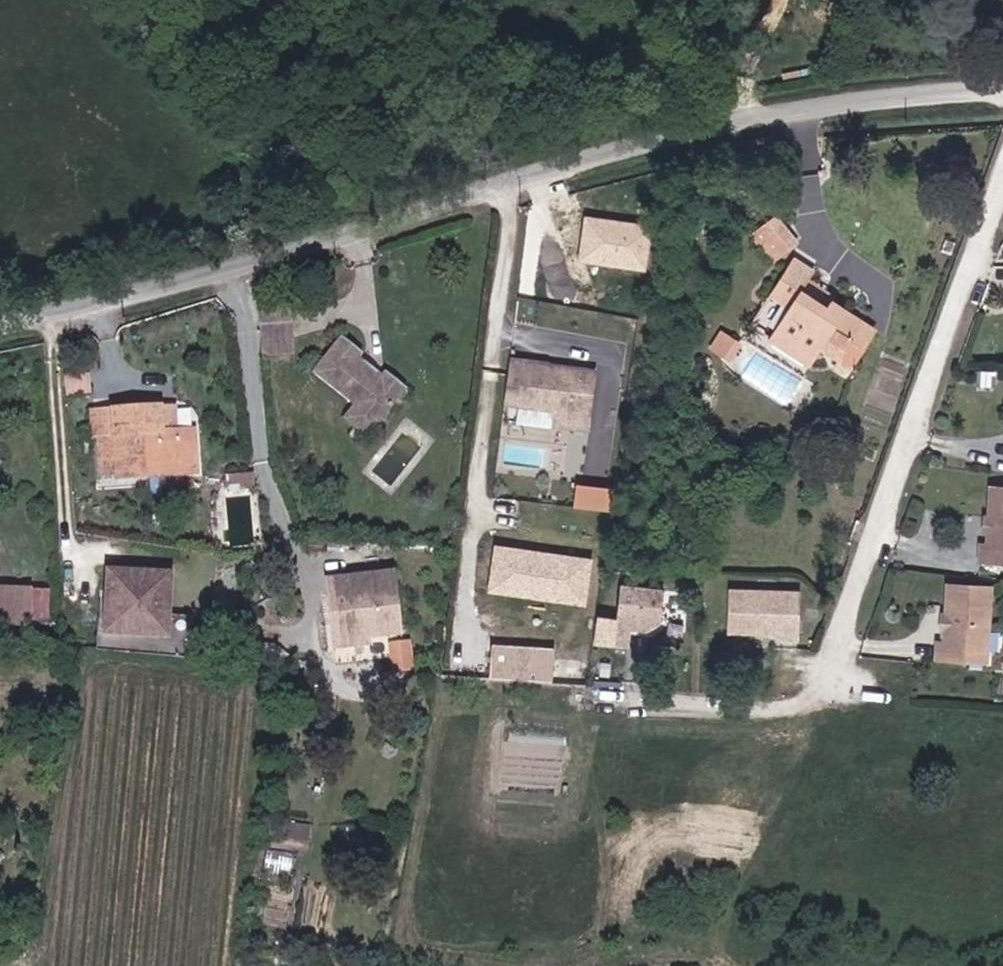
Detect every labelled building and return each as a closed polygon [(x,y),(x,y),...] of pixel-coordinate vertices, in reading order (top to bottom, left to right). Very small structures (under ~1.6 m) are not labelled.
[(776,211),(753,233),(779,259),(801,237),(776,211)] [(649,224),(584,217),(580,262),(644,268),(649,224)] [(809,276),(788,264),(769,300),(789,312),(771,342),(818,369),(830,351),(845,360),(866,325),(834,306),(828,315),(797,297),(809,276)] [(262,308),(266,348),(292,345),(290,306),(262,308)] [(876,331),(866,325),(845,360),(856,367),(876,331)] [(733,360),(743,344),(723,330),(713,346),(733,360)] [(347,416),(367,436),(411,392),(392,371),(387,374),(366,352),(369,349),(353,333),(317,368),(355,406),(347,416)] [(555,366),(523,361),(518,405),(564,411),(561,426),(596,432),(598,414),(589,413),(594,377),(554,373),(555,366)] [(170,434),(169,408),(125,409),(126,437),(103,438),(104,475),(120,475),(120,486),(152,485),(151,477),(201,476),(200,434),(185,434),(170,434)] [(185,434),(184,408),(169,408),(170,434),(185,434)] [(94,439),(103,438),(126,437),(125,409),(93,410),(94,439)] [(233,480),(250,482),(249,473),(234,473),(233,480)] [(260,473),(249,473),(250,482),(250,491),(259,490),(260,473)] [(985,483),(986,515),(990,519),(990,524),(986,528),(987,542),(980,541),(981,559),(1002,558),(1002,483),(985,483)] [(590,559),(494,547),(488,593),(584,605),(590,559)] [(173,566),(105,565),(104,634),(172,634),(173,566)] [(393,568),(330,577),(339,642),(403,633),(393,568)] [(992,660),(992,584),(949,584),(949,616),(953,620),(953,625),(948,629),(949,643),(943,643),(942,660),(992,660)] [(660,592),(622,588),(618,622),(597,620),(595,646),(630,649),(632,633),(656,635),(660,592)] [(21,620),(22,590),(0,589),(0,620),(21,620)] [(803,637),(802,589),(731,590),(731,632),(787,632),(787,637),(803,637)] [(391,639),(391,669),(414,669),(414,639),(391,639)] [(553,649),(492,646),(491,677),(551,680),(553,649)]
